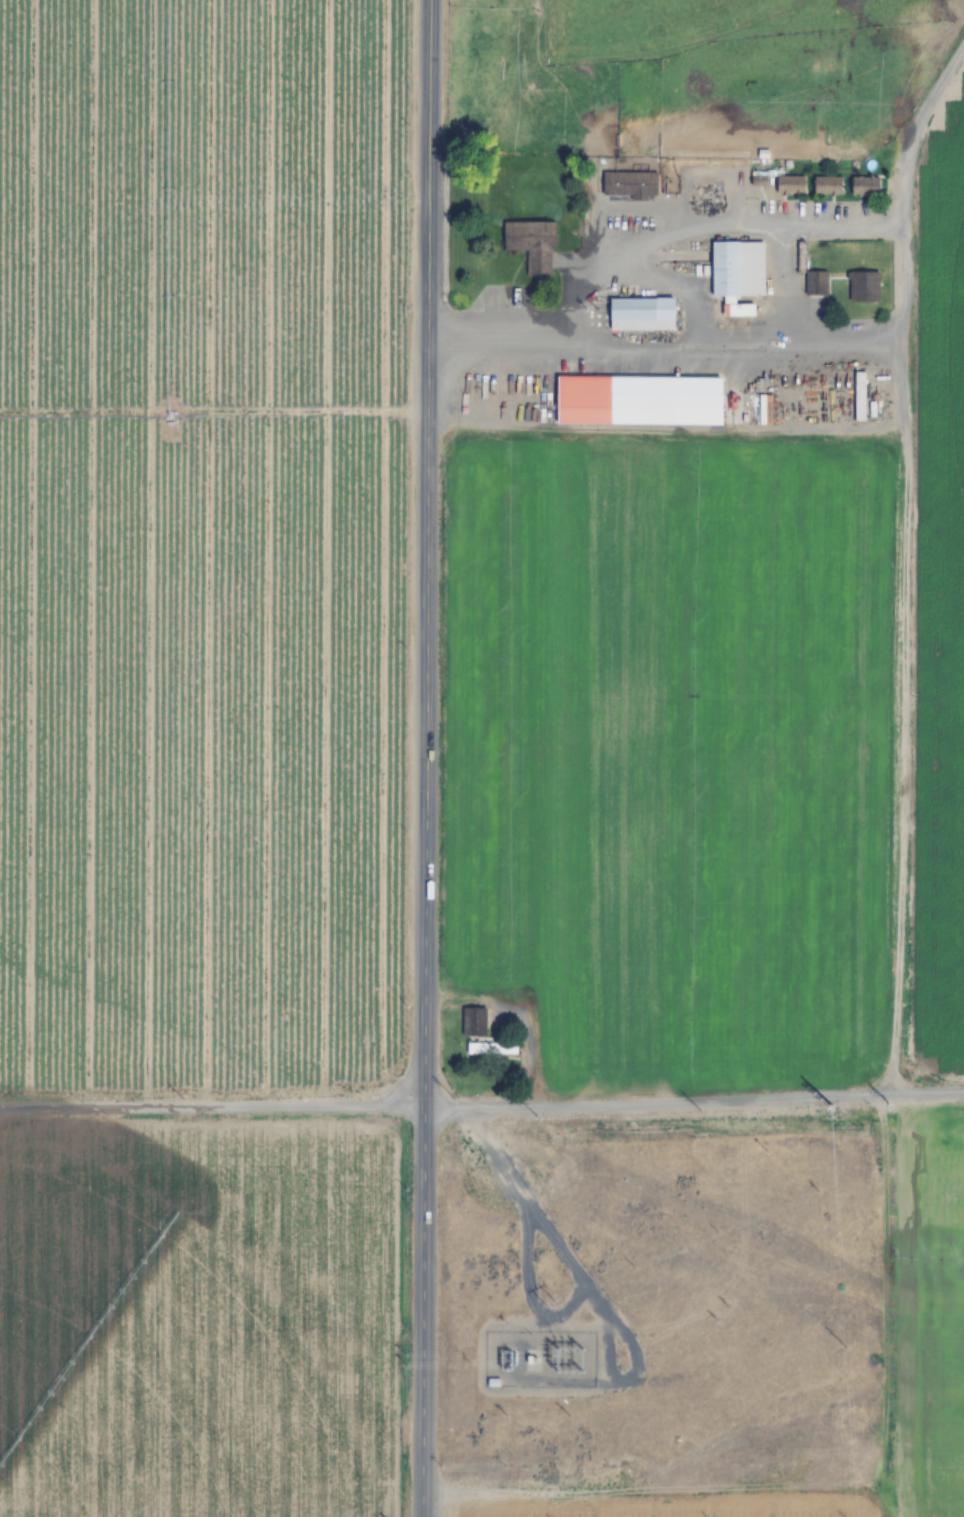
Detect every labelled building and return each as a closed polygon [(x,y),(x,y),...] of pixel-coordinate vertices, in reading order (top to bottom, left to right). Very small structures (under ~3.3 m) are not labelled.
[(657,172),(602,172),(602,197),(657,197),(657,172)] [(804,194),(804,176),(776,176),(776,194),(804,194)] [(842,195),(842,177),(813,177),(813,195),(842,195)] [(850,177),(850,196),(879,196),(879,177),(850,177)] [(504,223),(504,252),(527,252),(527,276),(555,276),(554,222),(504,223)] [(712,243),(712,298),(723,298),(724,318),(755,317),(755,304),(737,304),(737,297),(764,297),(764,242),(712,243)] [(827,272),(806,272),(806,296),(827,296),(827,272)] [(880,303),(880,273),(847,273),(847,303),(880,303)] [(610,331),(675,331),(675,299),(610,299),(610,331)] [(864,422),(864,372),(854,372),(854,422),(864,422)] [(722,427),(723,377),(558,376),(557,425),(722,427)] [(758,425),(771,425),(771,395),(758,395),(758,425)] [(487,1036),(487,1007),(463,1007),(463,1036),(487,1036)] [(518,1042),(466,1042),(467,1055),(518,1055),(518,1042)]
